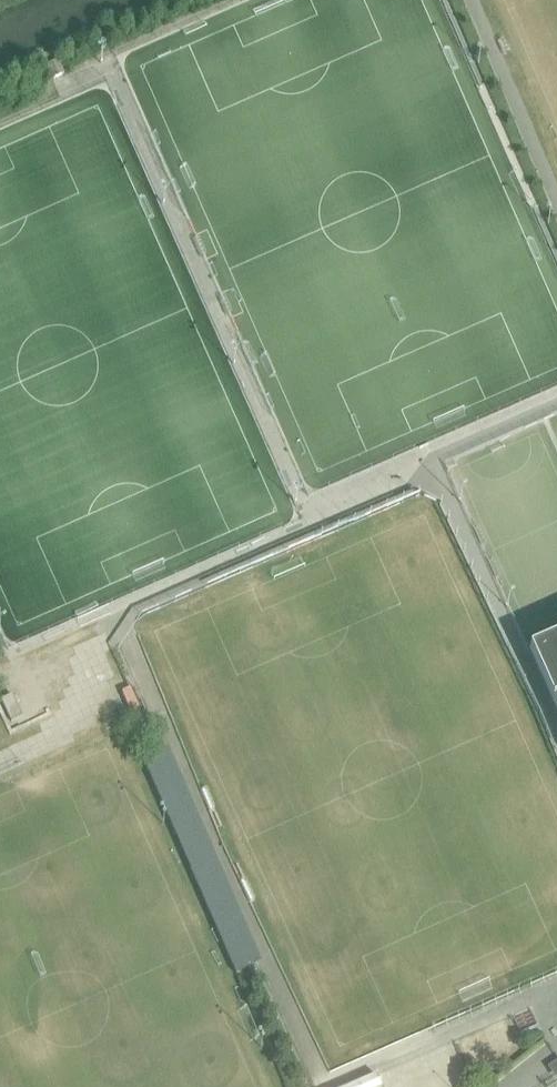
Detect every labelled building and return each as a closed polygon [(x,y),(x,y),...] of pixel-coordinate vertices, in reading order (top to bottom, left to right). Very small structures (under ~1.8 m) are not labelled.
[(529,651),(556,714),(556,638),(529,651)] [(556,1058),(544,1065),(553,1078),(556,1076),(556,1060),(556,1058)] [(376,1075),(348,1086),(381,1086),(376,1075)]
